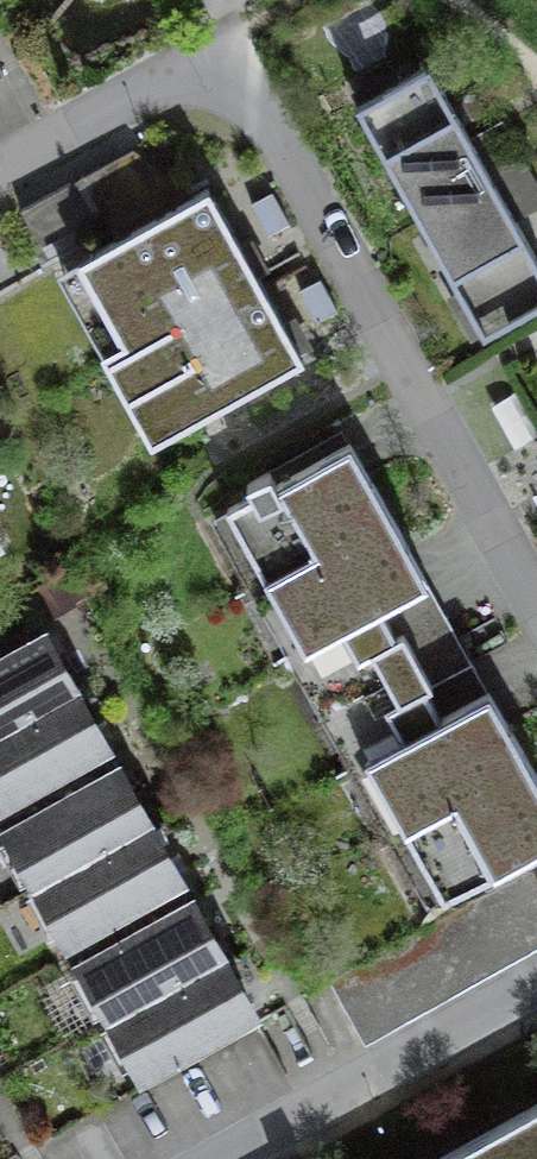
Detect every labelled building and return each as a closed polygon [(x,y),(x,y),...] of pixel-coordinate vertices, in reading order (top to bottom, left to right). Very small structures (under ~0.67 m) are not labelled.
[(396,119),(420,161),(497,292),(532,350),(536,346),(536,154),(485,67),(396,119)] [(51,216),(84,273),(197,465),(367,366),(260,184),(207,215),(169,148),(51,216)] [(391,450),(263,515),(391,763),(518,697),(494,650),(405,477),(391,450)] [(0,675),(0,813),(153,1087),(303,1003),(281,963),(242,893),(211,839),(185,793),(141,713),(108,655),(91,624),(0,675)] [(391,793),(470,935),(536,898),(536,711),(391,793)] [(382,1046),(411,1030),(434,1017),(458,1004),(523,968),(536,960),(536,899),(356,1000),(382,1046)] [(455,1158),(536,1158),(536,1116),(455,1158)]
